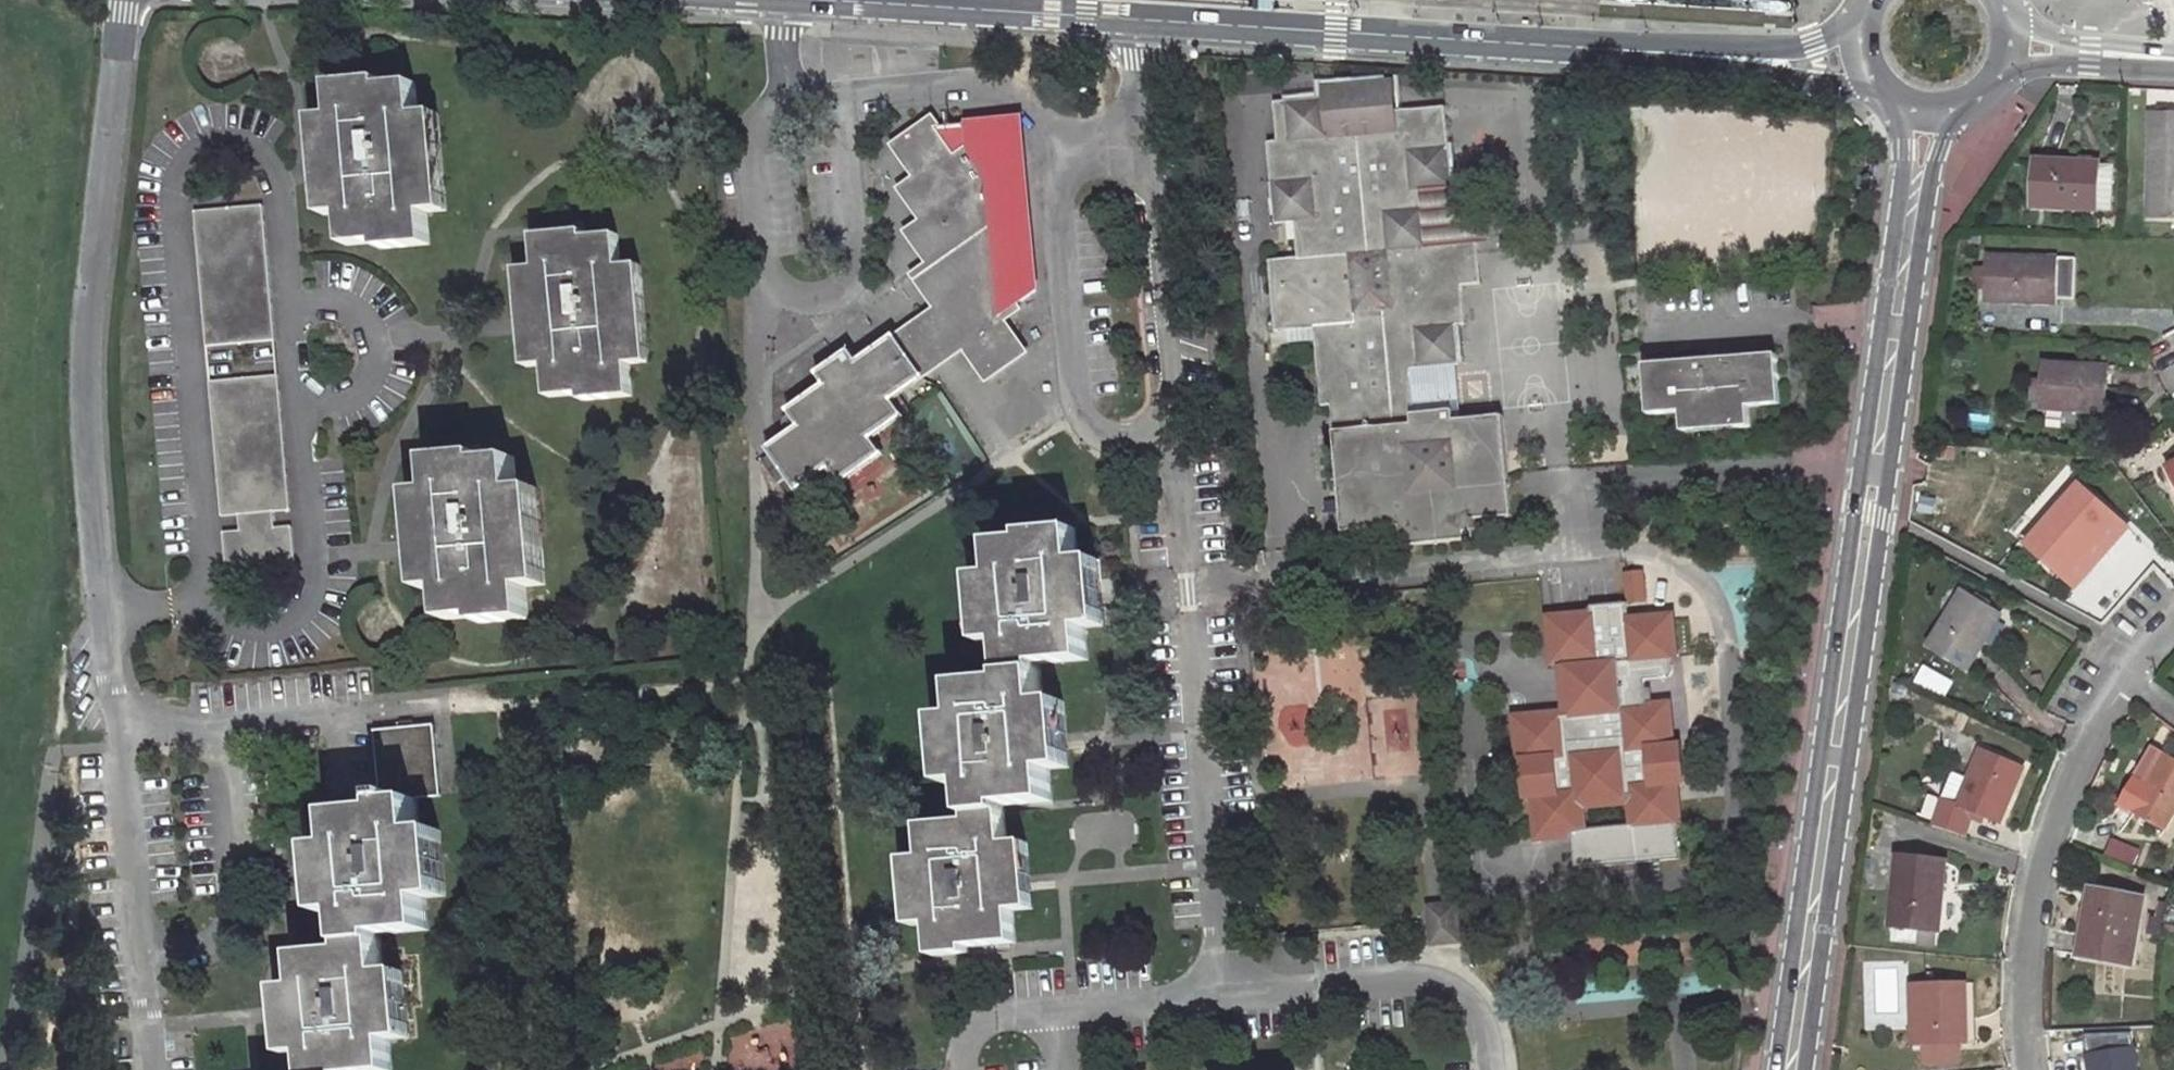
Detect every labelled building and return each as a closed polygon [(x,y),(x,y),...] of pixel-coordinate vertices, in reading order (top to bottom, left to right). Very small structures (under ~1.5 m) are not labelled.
[(382,76),(332,81),(335,113),(326,114),(334,211),(345,210),(347,243),(381,240),(382,246),(431,242),(429,210),(436,209),(428,111),(419,112),(417,80),(383,83),(382,76)] [(1479,242),(1430,247),(1425,189),(1454,187),(1447,106),(1396,112),(1394,83),(1323,88),(1325,100),(1276,103),(1280,142),(1271,143),(1278,224),(1296,223),(1299,257),(1271,261),(1277,333),(1315,329),(1323,407),(1333,406),(1345,531),(1403,526),(1406,545),(1477,539),(1476,530),(1479,529),(1478,519),(1512,517),(1503,415),(1455,419),(1454,409),(1417,413),(1412,369),(1461,364),(1457,325),(1467,324),(1463,284),(1482,282),(1479,242)] [(439,110),(428,111),(436,209),(448,208),(439,110)] [(334,211),(326,114),(316,115),(325,212),(334,211)] [(2149,114),(2146,218),(2173,219),(2173,115),(2149,114)] [(1036,297),(1020,115),(971,118),(971,124),(943,126),(961,152),(971,146),(997,183),(984,192),(1005,222),(991,232),(1017,269),(1008,276),(1028,303),(1036,297)] [(898,143),(920,174),(903,186),(926,218),(909,230),(933,262),(917,273),(941,307),(972,349),(993,379),(1035,350),(1013,320),(1031,307),(1028,303),(1008,276),(1017,269),(991,232),(1005,222),(984,192),(997,183),(971,146),(961,152),(943,126),(935,116),(898,143)] [(2099,164),(2035,164),(2033,208),(2098,209),(2099,164)] [(1425,189),(1430,247),(1479,242),(1474,185),(1454,187),(1425,189)] [(275,341),(262,207),(194,213),(206,347),(275,341)] [(584,230),(534,234),(537,267),(528,268),(536,365),(547,364),(549,396),(583,393),(584,400),(633,396),(631,364),(638,363),(630,265),(622,266),(619,233),(585,236),(584,230)] [(2074,258),(1987,254),(1984,301),(2057,305),(2058,300),(2073,300),(2074,258)] [(641,264),(630,265),(638,363),(650,362),(641,264)] [(536,365),(528,268),(518,269),(527,366),(536,365)] [(936,375),(972,349),(941,307),(905,333),(936,375)] [(777,449),(796,476),(807,492),(840,468),(851,484),(893,454),(882,438),(915,415),(903,398),(936,375),(905,333),(868,360),(860,350),(829,372),(836,383),(798,410),(809,426),(777,449)] [(1775,353),(1644,368),(1650,418),(1681,414),(1681,419),(1750,414),(1749,408),(1781,405),(1775,353)] [(2109,371),(2045,366),(2041,412),(2104,417),(2109,371)] [(290,510),(278,375),(208,381),(220,516),(238,514),(240,530),(222,531),(225,567),(295,561),(292,526),(274,527),(273,511),(290,510)] [(1750,414),(1681,419),(1683,433),(1750,426),(1750,414)] [(764,459),(783,485),(796,476),(777,449),(764,459)] [(482,455),(432,459),(435,491),(426,492),(435,589),(445,588),(447,621),(481,618),(482,625),(531,620),(529,589),(536,588),(528,489),(520,490),(517,458),(483,461),(482,455)] [(2165,467),(2173,481),(2173,462),(2165,467)] [(539,488),(528,489),(536,588),(548,587),(539,488)] [(2116,521),(2080,490),(2027,550),(2064,583),(2116,521)] [(435,589),(426,492),(416,493),(425,590),(435,589)] [(1060,773),(1053,704),(1047,705),(1044,667),(1091,662),(1088,629),(1095,628),(1089,562),(1081,563),(1077,529),(1040,532),(1026,534),(1027,540),(995,543),(998,576),(991,576),(998,643),(1005,642),(1009,681),(960,686),(963,719),(958,719),(964,786),(970,786),(974,823),(925,827),(928,860),(922,861),(929,928),(935,928),(939,961),(974,957),(973,949),(1020,945),(1017,912),(1023,911),(1016,844),(1010,845),(1007,810),(1056,806),(1053,773),(1060,773)] [(1098,561),(1089,562),(1095,628),(1105,627),(1098,561)] [(1648,598),(1643,569),(1622,573),(1628,602),(1648,598)] [(998,643),(991,576),(979,578),(986,644),(998,643)] [(2003,619),(1962,598),(1935,651),(1934,654),(1974,675),(2003,619)] [(1532,795),(1533,808),(1536,835),(1566,832),(1575,831),(1572,802),(1629,797),(1632,825),(1642,825),(1645,862),(1675,859),(1668,782),(1678,781),(1675,744),(1664,745),(1660,705),(1642,706),(1639,679),(1669,676),(1664,616),(1625,620),(1624,601),(1585,604),(1586,615),(1546,619),(1551,669),(1560,668),(1564,715),(1513,719),(1519,796),(1532,795)] [(1066,703),(1053,704),(1060,773),(1073,771),(1066,703)] [(388,806),(424,803),(446,802),(441,723),(421,724),(420,718),(408,718),(408,725),(383,727),(388,806)] [(946,720),(952,787),(964,786),(958,719),(946,720)] [(2145,745),(2116,806),(2169,833),(2173,824),(2173,760),(2145,745)] [(1952,805),(1937,800),(1930,821),(1944,825),(1942,830),(1976,841),(1983,819),(2011,830),(2033,771),(1990,755),(1979,783),(1963,777),(1952,805)] [(348,940),(386,937),(433,934),(431,902),(439,901),(435,833),(426,834),(424,803),(388,806),(338,809),(340,846),(333,847),(338,911),(346,911),(348,940)] [(1575,831),(1566,832),(1569,868),(1645,862),(1642,825),(1632,825),(1575,831)] [(445,832),(435,833),(439,901),(450,901),(445,832)] [(1028,843),(1016,844),(1023,911),(1034,910),(1028,843)] [(338,911),(333,847),(323,847),(327,912),(338,911)] [(1954,865),(1906,860),(1897,933),(1944,938),(1954,865)] [(929,928),(922,861),(910,862),(917,929),(929,928)] [(2141,904),(2089,898),(2087,922),(2078,921),(2076,945),(2085,946),(2083,966),(2134,972),(2141,904)] [(1455,904),(1426,906),(1427,920),(1429,943),(1458,941),(1457,927),(1455,904)] [(394,1042),(400,1042),(396,974),(389,974),(386,937),(348,940),(349,952),(303,955),(305,987),(297,988),(301,1055),(309,1055),(310,1069),(396,1069),(394,1042)] [(408,973),(396,974),(400,1042),(413,1041),(408,973)] [(301,1055),(297,988),(287,988),(291,1056),(301,1055)] [(1967,994),(1923,988),(1913,1067),(1932,1069),(1951,1069),(1953,1053),(1958,1053),(1967,994)] [(2091,1057),(2093,1069),(2138,1069),(2135,1050),(2091,1057)]
